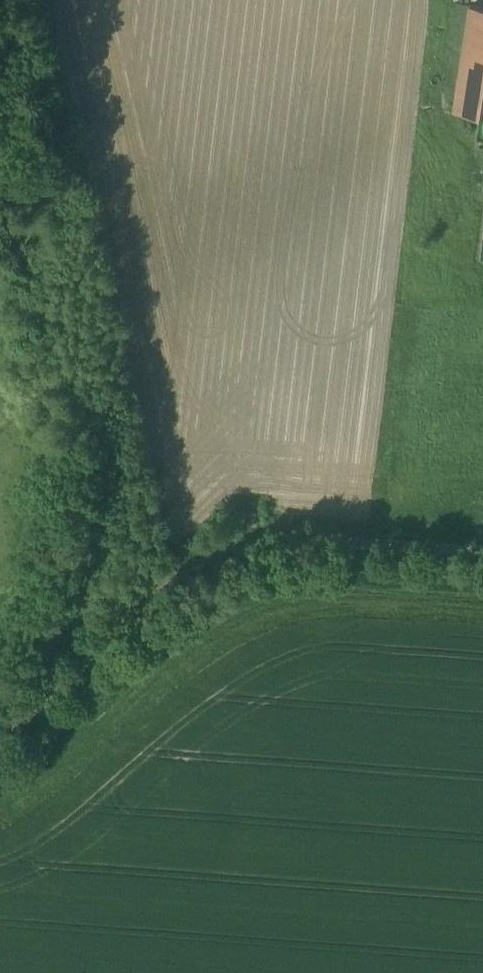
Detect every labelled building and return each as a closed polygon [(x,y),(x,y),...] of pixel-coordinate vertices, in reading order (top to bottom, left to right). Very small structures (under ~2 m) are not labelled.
[(470,6),(454,112),(482,116),(482,8),(470,6)]
